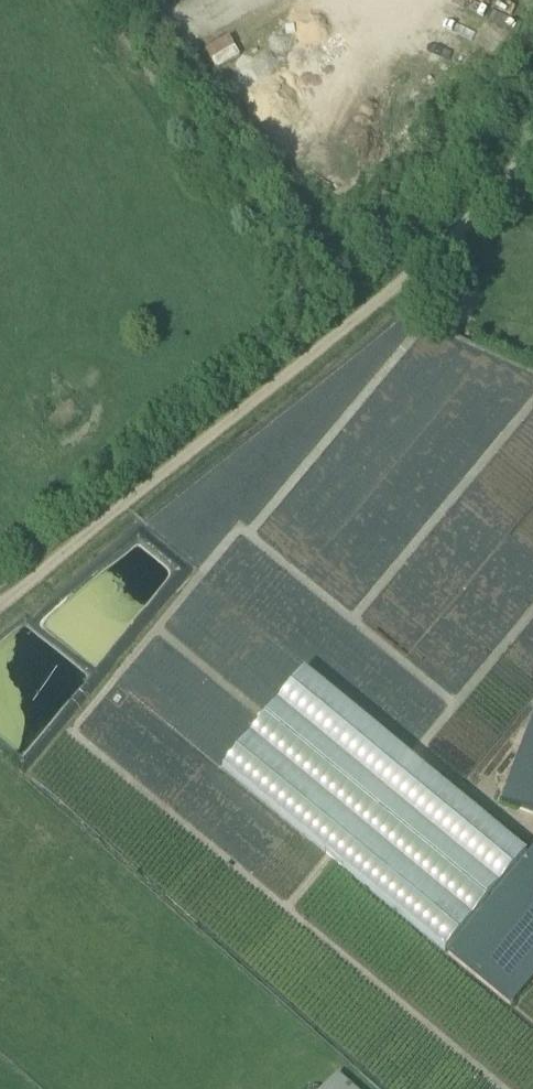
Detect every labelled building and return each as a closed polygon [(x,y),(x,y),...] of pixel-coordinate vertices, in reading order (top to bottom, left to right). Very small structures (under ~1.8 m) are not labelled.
[(235,35),(208,51),(218,68),(245,52),(235,35)] [(526,852),(304,668),(222,767),(444,951),(526,852)] [(532,811),(532,715),(503,800),(532,811)] [(510,1005),(532,977),(532,850),(448,954),(510,1005)] [(338,1073),(324,1088),(355,1088),(338,1073)]
